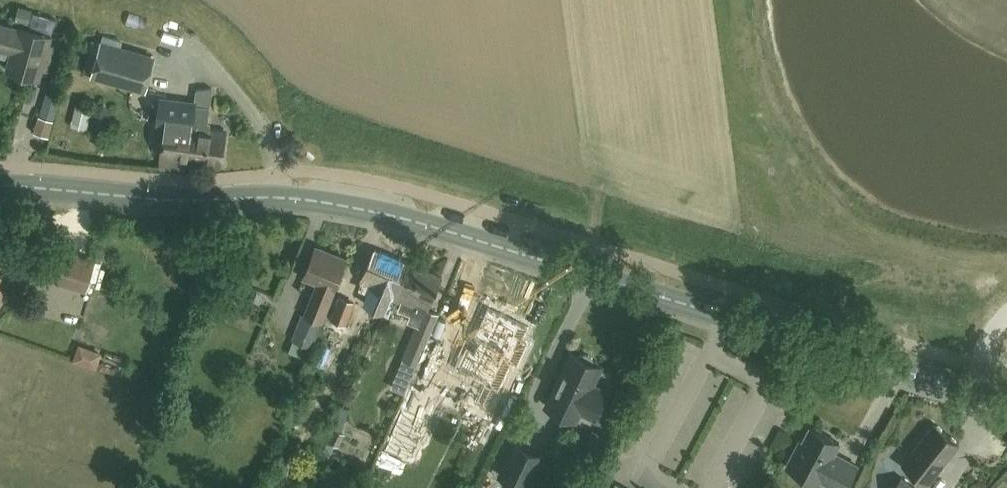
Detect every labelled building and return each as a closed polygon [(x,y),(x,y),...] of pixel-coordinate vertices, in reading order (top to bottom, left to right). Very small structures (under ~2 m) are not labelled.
[(49,44),(51,35),(19,26),(18,28),(0,23),(0,48),(12,51),(10,58),(7,69),(39,78),(42,68),(54,71),(61,47),(49,44)] [(154,59),(101,43),(92,74),(146,89),(154,59)] [(61,96),(47,92),(40,115),(55,119),(61,96)] [(188,160),(194,105),(195,104),(165,100),(162,124),(165,125),(160,160),(187,163),(188,160)] [(194,105),(188,160),(221,165),(226,132),(207,129),(210,108),(194,105)] [(322,321),(335,289),(348,259),(315,246),(303,276),(318,282),(305,314),(303,313),(292,340),(293,341),(311,348),(322,321)] [(360,284),(361,285),(393,298),(409,263),(408,263),(408,262),(375,248),(360,284)] [(94,262),(48,249),(41,276),(87,289),(94,262)] [(442,277),(409,263),(393,298),(402,302),(399,310),(412,315),(409,321),(417,325),(404,358),(417,364),(438,313),(428,309),(442,277)] [(345,325),(356,297),(340,291),(330,320),(345,325)] [(530,327),(488,307),(473,338),(479,341),(475,350),(469,347),(458,371),(469,376),(470,374),(493,385),(492,387),(499,391),(512,363),(517,366),(529,342),(524,339),(530,327)] [(97,370),(103,353),(80,345),(73,362),(97,370)] [(577,418),(582,406),(597,413),(608,391),(593,384),(602,366),(596,363),(595,359),(593,355),(590,353),(586,352),(582,353),(579,354),(573,352),(548,404),(577,418)] [(308,422),(317,398),(303,393),(294,417),(308,422)] [(936,425),(935,424),(904,463),(929,483),(942,466),(944,468),(951,459),(949,457),(960,444),(957,441),(956,439),(953,436),(950,436),(943,430),(942,428),(939,425),(936,425)] [(858,465),(835,453),(840,442),(811,427),(803,441),(801,440),(787,466),(819,483),(821,479),(837,487),(846,487),(858,465)] [(527,485),(542,454),(516,442),(501,473),(527,485)] [(911,485),(901,477),(893,487),(915,487),(911,485)]
